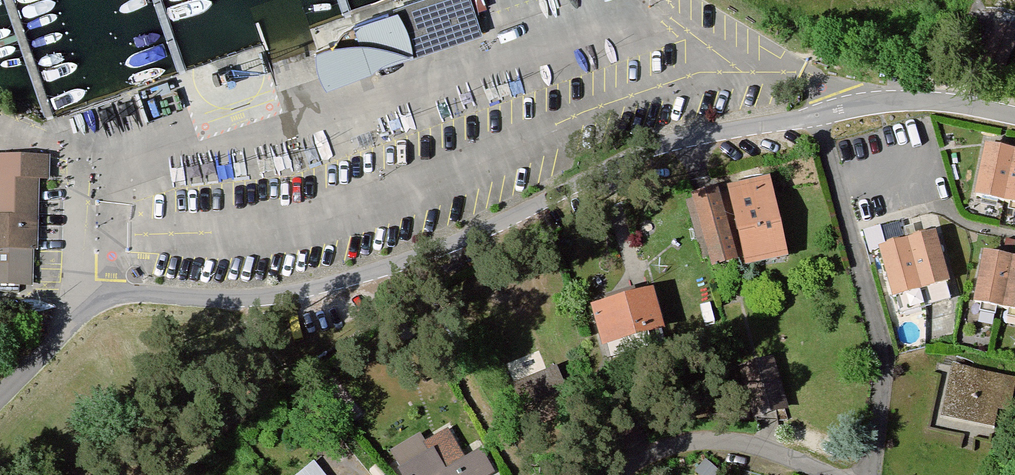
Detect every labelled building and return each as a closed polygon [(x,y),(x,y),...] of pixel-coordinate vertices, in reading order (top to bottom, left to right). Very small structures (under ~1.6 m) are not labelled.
[(471,0),(419,0),(338,25),(342,38),(332,41),(343,77),(406,58),(482,35),(471,0)] [(995,27),(978,68),(1000,77),(1014,41),(1014,35),(995,27)] [(1005,200),(1014,152),(986,146),(976,195),(1005,200)] [(1014,152),(1005,200),(1014,202),(1014,152)] [(49,156),(0,155),(0,284),(33,285),(33,282),(33,269),(34,251),(38,251),(39,239),(39,226),(39,214),(39,201),(39,189),(40,180),(48,180),(49,156)] [(786,259),(769,179),(731,187),(740,233),(750,231),(757,264),(786,259)] [(717,189),(692,196),(711,266),(736,260),(717,189)] [(907,241),(920,289),(948,281),(935,233),(907,241)] [(925,306),(920,289),(907,241),(880,249),(893,296),(899,294),(904,312),(925,306)] [(1004,308),(1013,259),(984,254),(975,302),(1004,308)] [(1013,259),(1004,308),(1014,310),(1014,259),(1013,259)] [(652,292),(591,307),(601,346),(607,344),(610,359),(651,349),(648,334),(662,330),(652,292)] [(773,358),(739,367),(753,418),(787,408),(773,358)] [(951,367),(942,416),(994,425),(997,408),(1008,410),(1014,379),(951,367)] [(555,370),(516,385),(532,427),(572,411),(555,370)] [(449,432),(428,443),(433,452),(399,471),(401,474),(488,474),(492,473),(480,451),(465,460),(449,432)] [(695,473),(697,474),(718,474),(720,474),(705,461),(695,473)] [(299,474),(323,474),(313,463),(299,474)]
